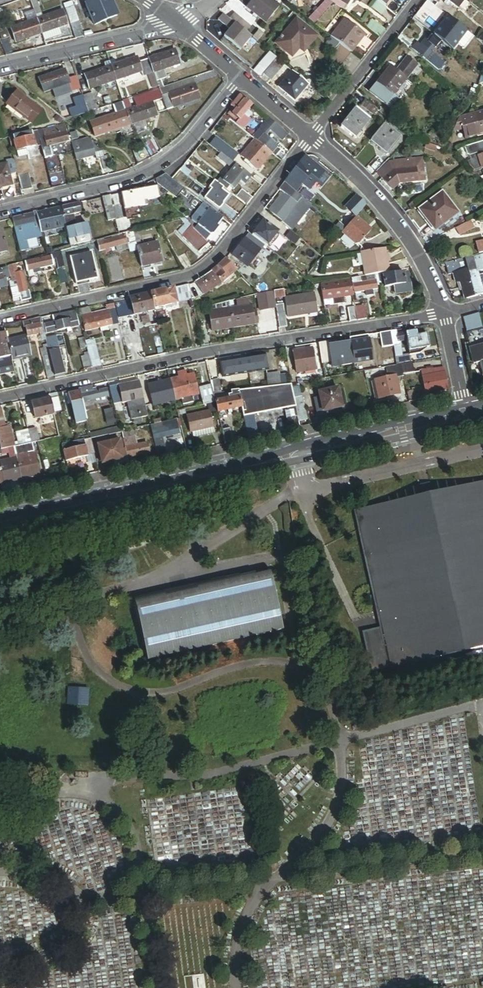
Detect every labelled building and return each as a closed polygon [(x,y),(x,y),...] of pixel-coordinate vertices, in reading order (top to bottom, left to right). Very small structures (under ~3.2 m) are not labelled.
[(37,17),(39,21),(44,19),(38,0),(31,0),(37,17)] [(112,0),(101,0),(98,2),(88,6),(97,27),(119,17),(112,0)] [(247,10),(266,25),(280,7),(271,0),(255,0),(247,10)] [(329,0),(327,0),(309,20),(315,24),(334,3),(330,1),(329,0)] [(332,0),(335,2),(334,3),(345,11),(348,7),(336,0),(332,0)] [(387,9),(394,0),(390,0),(384,7),(387,8),(387,9)] [(458,10),(465,0),(446,0),(458,10)] [(384,7),(377,1),(372,7),(382,15),(387,8),(384,7)] [(444,13),(427,1),(421,8),(429,14),(438,21),(444,13)] [(80,22),(73,2),(65,4),(72,25),(80,22)] [(429,14),(421,8),(415,16),(423,22),(429,14)] [(65,12),(44,19),(39,21),(43,35),(69,26),(65,12)] [(251,27),(234,13),(230,19),(233,22),(246,33),(251,27)] [(227,28),(233,22),(230,19),(224,14),(219,21),(227,28)] [(474,37),(449,17),(435,35),(441,40),(451,48),(456,42),(464,49),(474,37)] [(381,37),(387,29),(374,18),(367,26),(381,37)] [(345,19),(331,37),(332,37),(340,43),(341,45),(348,50),(355,41),(358,44),(365,35),(345,19)] [(277,44),(291,56),(293,57),(303,45),(306,48),(307,49),(317,36),(297,20),(277,44)] [(43,35),(39,21),(29,24),(13,29),(18,43),(43,35)] [(86,39),(80,22),(72,25),(77,40),(86,39)] [(230,30),(224,37),(240,51),(251,37),(246,33),(233,22),(227,28),(230,30)] [(43,35),(46,44),(72,35),(69,26),(43,35)] [(264,34),(259,30),(253,38),(258,42),(264,34)] [(435,35),(433,36),(431,35),(429,37),(428,36),(426,39),(426,40),(421,46),(417,43),(412,49),(425,60),(429,55),(432,52),(441,40),(435,35)] [(410,44),(400,36),(397,39),(407,48),(410,44)] [(336,48),(340,43),(332,37),(328,42),(336,48)] [(0,43),(6,57),(13,55),(8,40),(0,43)] [(358,44),(355,41),(348,50),(351,53),(358,44)] [(293,57),(291,56),(289,58),(294,62),(309,56),(306,48),(303,45),(293,57)] [(347,58),(351,53),(348,50),(341,45),(337,50),(347,58)] [(337,50),(333,55),(343,63),(347,58),(337,50)] [(155,75),(165,71),(181,66),(176,52),(150,61),(155,75)] [(277,59),(271,54),(259,67),(265,72),(266,73),(277,59)] [(343,63),(333,55),(329,60),(339,68),(343,63)] [(429,55),(425,60),(429,63),(435,56),(433,55),(431,56),(429,55)] [(144,78),(155,75),(150,61),(149,56),(138,59),(143,73),(142,73),(144,78)] [(401,65),(411,73),(412,74),(418,66),(407,57),(401,65)] [(117,82),(142,73),(143,73),(138,59),(118,66),(112,67),(117,82)] [(277,60),(273,65),(264,76),(271,82),(284,66),(277,60)] [(406,80),(411,73),(401,65),(396,72),(406,80)] [(91,90),(117,82),(112,67),(107,69),(86,76),(91,90)] [(265,72),(259,67),(255,72),(261,77),(265,72)] [(394,95),(406,80),(396,72),(390,67),(377,82),(384,88),(390,92),(394,95)] [(41,79),(45,93),(71,85),(67,70),(41,79)] [(156,77),(158,83),(162,81),(168,79),(165,71),(155,75),(156,77)] [(295,103),(310,86),(293,73),(279,89),(295,103)] [(158,83),(156,77),(150,79),(153,90),(159,88),(158,83)] [(195,87),(193,80),(170,87),(173,94),(195,87)] [(387,95),(382,91),(384,88),(377,82),(370,92),(387,106),(395,96),(394,95),(390,92),(387,95)] [(173,94),(170,87),(164,89),(160,91),(167,112),(174,110),(169,95),(173,94)] [(195,87),(173,94),(169,95),(174,110),(200,101),(195,87)] [(160,91),(153,93),(154,99),(162,97),(160,91)] [(43,114),(19,93),(8,105),(32,126),(43,114)] [(89,114),(97,111),(91,94),(83,97),(89,114)] [(246,100),(240,96),(231,107),(233,108),(237,111),(245,101),(246,100)] [(79,117),(89,114),(83,97),(74,100),(77,108),(79,117)] [(136,109),(151,104),(148,97),(134,102),(136,109)] [(377,107),(365,98),(361,103),(373,113),(377,107)] [(130,100),(124,102),(124,104),(127,112),(133,110),(130,100)] [(252,106),(245,101),(237,111),(233,115),(233,116),(235,118),(239,121),(240,122),(244,116),(252,106)] [(124,104),(113,107),(116,116),(127,112),(124,104)] [(133,110),(127,112),(132,126),(157,118),(152,104),(151,104),(136,109),(133,110)] [(233,108),(231,107),(224,115),(243,130),(250,121),(244,116),(240,122),(239,121),(237,123),(233,120),(235,118),(233,116),(233,115),(230,112),(233,108)] [(69,111),(72,119),(79,117),(77,108),(69,111)] [(355,108),(339,128),(353,139),(369,120),(355,108)] [(472,114),(477,130),(481,129),(481,132),(482,131),(482,111),(472,114)] [(132,126),(127,112),(116,116),(101,121),(105,135),(132,126)] [(472,114),(461,117),(460,118),(464,129),(466,138),(477,135),(478,134),(477,133),(477,130),(472,114)] [(266,125),(270,120),(269,119),(253,138),(265,148),(272,139),(266,134),(270,128),(266,125)] [(270,128),(273,130),(277,125),(270,120),(266,125),(270,128)] [(96,138),(105,135),(101,121),(92,124),(96,138)] [(399,136),(384,124),(371,139),(386,152),(399,136)] [(287,136),(289,135),(277,125),(273,130),(272,132),(283,141),(284,141),(287,136)] [(69,144),(65,128),(45,132),(49,149),(69,144)] [(443,138),(432,129),(428,135),(439,143),(443,138)] [(45,132),(45,130),(38,132),(39,137),(45,161),(52,159),(49,149),(45,132)] [(39,137),(38,132),(9,139),(11,149),(15,149),(14,143),(35,138),(39,137)] [(36,142),(35,138),(14,143),(15,149),(16,153),(26,151),(35,148),(34,142),(36,142)] [(215,138),(209,145),(219,153),(219,152),(233,162),(238,156),(215,138)] [(283,148),(272,139),(265,148),(272,153),(272,154),(276,157),(283,148)] [(272,154),(255,140),(241,157),(258,171),(272,154)] [(74,153),(88,149),(86,141),(72,145),(74,153)] [(153,160),(160,155),(151,142),(145,147),(153,160)] [(478,159),(475,148),(473,143),(464,146),(467,154),(470,156),(471,159),(465,161),(474,170),(471,161),(478,159)] [(133,151),(140,166),(147,163),(153,160),(145,147),(144,146),(133,151)] [(475,148),(478,159),(481,168),(482,167),(482,146),(475,148)] [(102,153),(97,147),(92,148),(94,155),(102,153)] [(94,155),(92,148),(88,149),(74,153),(76,162),(95,158),(94,155)] [(27,157),(26,151),(16,153),(18,159),(27,157)] [(221,154),(219,157),(218,158),(228,166),(231,162),(221,154)] [(311,161),(305,156),(301,162),(307,167),(311,161)] [(108,157),(104,158),(100,159),(104,172),(112,170),(108,157)] [(422,157),(386,162),(376,173),(394,189),(399,182),(425,179),(422,157)] [(379,158),(371,167),(376,171),(384,162),(379,158)] [(471,161),(474,170),(481,168),(478,159),(471,161)] [(299,182),(302,184),(310,190),(324,172),(311,161),(307,167),(309,168),(299,182)] [(236,166),(231,162),(228,166),(233,170),(236,166)] [(301,162),(291,175),(299,182),(309,168),(307,167),(301,162)] [(10,177),(18,176),(15,164),(7,165),(10,177)] [(0,167),(0,189),(12,186),(10,177),(7,165),(0,167)] [(245,186),(252,178),(251,178),(236,166),(233,170),(228,176),(223,182),(230,187),(234,191),(240,183),(245,186)] [(52,190),(65,187),(61,170),(48,173),(52,190)] [(18,178),(21,192),(32,189),(28,175),(18,178)] [(284,183),(295,192),(302,184),(299,182),(291,175),(284,183)] [(227,191),(230,187),(223,182),(221,180),(222,179),(218,183),(224,188),(227,191)] [(166,189),(156,181),(149,189),(151,190),(160,198),(166,189)] [(215,181),(210,189),(212,190),(205,200),(219,210),(230,196),(222,190),(224,188),(218,183),(215,181)] [(295,192),(284,183),(279,190),(283,194),(296,204),(281,222),(292,230),(312,205),(295,192)] [(174,195),(166,189),(160,198),(168,204),(174,195)] [(203,198),(205,200),(212,190),(210,189),(203,198)] [(160,198),(151,190),(121,195),(124,211),(145,207),(144,202),(160,200),(160,198)] [(253,199),(242,190),(236,197),(247,206),(253,199)] [(442,191),(418,209),(435,231),(458,212),(442,191)] [(283,194),(269,212),(281,222),(296,204),(283,194)] [(115,196),(109,198),(114,221),(118,236),(125,234),(132,233),(129,220),(122,222),(115,196)] [(109,198),(102,199),(107,223),(114,221),(109,198)] [(85,213),(83,203),(76,205),(79,214),(85,213)] [(79,214),(76,205),(61,208),(64,218),(69,217),(73,216),(79,214)] [(211,209),(205,205),(196,216),(202,221),(211,209)] [(40,233),(66,227),(64,218),(61,208),(59,209),(61,218),(38,223),(40,233)] [(61,218),(59,209),(36,214),(38,223),(61,218)] [(224,219),(211,209),(202,221),(198,226),(211,235),(212,235),(214,235),(218,230),(217,229),(224,219)] [(25,237),(40,234),(40,233),(38,223),(36,214),(12,220),(19,251),(27,250),(25,237)] [(372,228),(357,215),(344,231),(356,243),(360,242),(372,228)] [(64,218),(66,227),(67,230),(72,229),(71,224),(69,217),(64,218)] [(188,223),(183,218),(176,220),(184,227),(188,223)] [(261,219),(249,234),(264,246),(276,231),(261,219)] [(474,228),(470,221),(455,229),(459,236),(474,228)] [(192,228),(188,223),(184,227),(178,233),(182,237),(192,228)] [(198,226),(195,230),(207,242),(212,235),(211,235),(198,226)] [(76,228),(72,229),(67,230),(71,247),(80,245),(76,228)] [(195,230),(192,228),(182,237),(199,254),(205,248),(209,244),(207,242),(195,230)] [(135,239),(133,232),(132,233),(125,234),(126,236),(127,241),(135,239)] [(247,234),(244,239),(253,246),(257,242),(247,234)] [(128,245),(127,241),(126,236),(108,241),(111,250),(116,248),(121,247),(128,245)] [(137,247),(135,239),(127,241),(128,245),(129,251),(130,255),(138,253),(137,247)] [(253,246),(244,239),(231,256),(246,267),(259,250),(258,250),(253,246)] [(111,250),(108,241),(98,243),(100,252),(111,250)] [(157,242),(137,247),(138,253),(141,267),(162,262),(157,242)] [(253,246),(258,250),(261,245),(257,242),(253,246)] [(389,273),(385,248),(361,252),(365,277),(389,273)] [(62,258),(61,252),(50,255),(51,258),(52,260),(57,259),(62,258)] [(98,280),(92,253),(70,257),(75,284),(76,284),(76,283),(88,280),(89,282),(98,280)] [(472,257),(476,272),(482,269),(482,254),(472,257)] [(476,272),(472,257),(464,259),(467,269),(475,295),(482,293),(476,272)] [(52,260),(51,258),(25,264),(28,273),(33,272),(40,270),(53,267),(52,260)] [(65,271),(62,258),(57,259),(59,269),(62,269),(62,272),(65,271)] [(464,259),(464,258),(445,263),(448,275),(453,273),(463,271),(466,270),(467,269),(464,259)] [(230,264),(225,260),(223,261),(221,263),(214,270),(207,275),(211,280),(214,278),(215,277),(217,275),(225,269),(228,266),(230,264)] [(236,272),(230,264),(228,266),(225,269),(217,275),(215,277),(222,284),(236,272)] [(16,268),(15,266),(9,268),(12,284),(9,284),(11,291),(18,289),(20,294),(27,293),(24,274),(18,275),(18,273),(17,273),(16,268)] [(69,290),(65,271),(62,272),(62,269),(59,269),(57,269),(63,292),(69,290)] [(463,271),(453,273),(456,283),(460,281),(465,279),(463,271)] [(385,288),(393,286),(395,295),(412,292),(411,283),(406,284),(405,278),(404,273),(383,276),(385,288)] [(205,277),(197,281),(204,291),(212,287),(208,281),(208,282),(205,277)] [(208,281),(212,287),(217,284),(214,278),(211,280),(208,281)] [(460,281),(465,299),(474,297),(469,278),(465,279),(460,281)] [(366,291),(366,296),(373,295),(372,290),(378,289),(376,281),(368,282),(358,284),(353,285),(354,293),(366,291)] [(335,288),(334,283),(323,285),(325,300),(334,299),(336,298),(335,288)] [(191,300),(188,285),(186,285),(184,286),(182,286),(180,287),(178,287),(176,288),(174,288),(178,303),(191,300)] [(351,296),(349,285),(340,287),(342,297),(351,296)] [(174,288),(150,294),(154,309),(178,303),(174,288)] [(18,289),(11,291),(13,300),(20,298),(21,302),(31,300),(29,292),(27,293),(20,294),(18,289)] [(275,292),(276,299),(286,297),(285,290),(275,292)] [(273,305),(271,293),(260,294),(262,307),(273,305)] [(318,310),(315,293),(293,297),(296,316),(306,314),(306,312),(318,310)] [(154,309),(150,294),(129,299),(133,316),(154,311),(154,309)] [(286,298),(289,317),(296,316),(293,297),(286,298)] [(131,317),(127,301),(115,304),(119,319),(131,317)] [(112,326),(119,324),(114,304),(105,306),(107,311),(91,315),(79,317),(80,322),(83,321),(109,315),(112,326)] [(278,315),(280,329),(289,328),(286,306),(277,307),(278,315)] [(365,306),(355,308),(358,321),(367,320),(365,306)] [(91,315),(89,307),(77,310),(79,317),(91,315)] [(238,308),(231,310),(234,329),(255,326),(252,307),(249,307),(238,308)] [(358,321),(355,308),(348,309),(350,323),(358,321)] [(234,329),(231,310),(209,313),(212,332),(234,329)] [(75,312),(61,315),(62,322),(76,318),(75,312)] [(62,322),(61,315),(53,317),(54,323),(62,322)] [(106,327),(112,326),(109,315),(83,321),(85,332),(101,329),(106,327)] [(272,330),(280,329),(278,315),(270,316),(272,330)] [(62,322),(54,323),(44,326),(46,334),(64,330),(69,329),(78,327),(76,318),(62,322)] [(42,334),(39,319),(22,322),(24,328),(25,328),(27,337),(42,334)] [(465,333),(468,342),(482,338),(482,331),(482,329),(465,333)] [(416,331),(405,332),(407,341),(417,339),(416,336),(417,336),(416,331)] [(405,332),(396,334),(397,342),(400,342),(407,341),(405,332)] [(10,357),(5,334),(0,335),(0,359),(10,357)] [(417,339),(407,341),(409,351),(421,349),(429,347),(427,334),(417,336),(416,336),(417,339)] [(85,343),(83,335),(77,337),(79,344),(84,343),(85,343)] [(29,350),(26,337),(8,342),(11,357),(12,362),(25,359),(23,351),(29,350)] [(56,337),(49,338),(52,348),(57,347),(57,350),(59,349),(56,337)] [(49,338),(46,339),(47,344),(49,352),(57,350),(57,347),(52,348),(49,338)] [(468,342),(473,364),(480,362),(479,359),(482,358),(482,338),(468,342)] [(360,341),(350,343),(354,364),(372,361),(369,340),(360,341)] [(88,353),(91,369),(100,367),(94,341),(85,343),(88,353)] [(354,364),(350,343),(329,346),(328,342),(318,343),(322,364),(331,362),(332,367),(354,364)] [(49,352),(47,344),(43,345),(44,349),(41,350),(42,356),(43,356),(49,355),(49,352)] [(394,348),(395,357),(402,356),(401,346),(394,348)] [(55,376),(65,374),(62,362),(61,357),(59,349),(57,350),(49,352),(49,355),(52,364),(55,376)] [(292,353),(296,374),(315,370),(312,349),(292,353)] [(84,371),(91,369),(88,353),(84,354),(85,357),(81,358),(84,371)] [(43,356),(45,366),(52,364),(49,355),(43,356)] [(265,356),(267,370),(275,369),(273,355),(265,356)] [(401,365),(411,363),(409,355),(402,356),(395,357),(395,358),(396,366),(401,365)] [(265,356),(246,359),(248,373),(267,370),(265,356)] [(0,360),(0,376),(13,373),(10,358),(0,360)] [(394,366),(396,366),(395,358),(384,360),(386,368),(390,367),(394,366)] [(248,373),(246,359),(220,364),(222,377),(230,376),(241,374),(248,373)] [(414,373),(412,363),(411,363),(401,365),(403,375),(414,373)] [(48,378),(55,376),(52,364),(45,366),(48,378)] [(481,368),(477,369),(475,368),(473,364),(468,365),(472,383),(480,386),(482,386),(482,375),(481,368)] [(404,377),(403,375),(401,365),(396,366),(394,366),(396,376),(396,378),(404,377)] [(386,368),(381,369),(382,377),(391,376),(390,367),(386,368)] [(444,373),(443,368),(425,371),(425,377),(444,373)] [(178,372),(179,378),(188,377),(186,370),(178,372)] [(267,388),(280,386),(278,373),(266,375),(267,388)] [(426,394),(448,389),(444,373),(425,377),(422,378),(423,381),(426,394)] [(179,378),(170,381),(175,401),(182,399),(192,397),(199,395),(194,375),(188,377),(179,378)] [(396,378),(396,376),(375,381),(379,400),(400,395),(396,378)] [(212,386),(213,393),(214,392),(221,390),(218,377),(210,379),(212,386)] [(148,417),(139,381),(133,382),(138,401),(127,403),(131,421),(148,417)] [(175,401),(170,381),(148,386),(153,406),(175,401)] [(123,405),(127,403),(138,401),(133,382),(118,386),(122,403),(123,405)] [(267,388),(237,391),(239,397),(241,407),(243,417),(253,415),(287,408),(296,407),(294,399),(291,385),(280,386),(267,388)] [(118,386),(109,388),(114,405),(122,403),(118,386)] [(213,393),(212,386),(200,389),(204,406),(216,403),(215,402),(213,394),(213,393)] [(93,393),(92,387),(80,389),(81,396),(93,393)] [(320,397),(323,412),(342,407),(338,388),(319,393),(320,397)] [(106,390),(93,393),(81,396),(83,403),(108,398),(106,390)] [(229,392),(213,394),(215,402),(228,399),(228,396),(230,396),(229,392)] [(84,412),(80,393),(79,393),(69,395),(70,399),(72,406),(74,414),(84,412)] [(59,410),(56,395),(49,396),(50,399),(53,412),(59,410)] [(192,397),(182,399),(184,405),(193,403),(192,397)] [(228,399),(215,402),(216,403),(218,412),(241,407),(239,397),(228,399)] [(317,413),(323,412),(320,397),(314,399),(317,413)] [(302,398),(294,399),(296,407),(298,415),(299,422),(307,420),(302,398)] [(54,415),(53,412),(50,399),(31,404),(35,420),(54,415)] [(296,407),(287,408),(288,411),(285,411),(287,418),(288,421),(290,422),(293,421),(294,419),(295,416),(298,415),(296,407)] [(210,411),(186,416),(190,432),(214,427),(210,411)] [(86,422),(84,412),(74,414),(76,425),(86,422)] [(253,415),(243,417),(246,426),(256,424),(253,415)] [(175,427),(173,421),(151,426),(154,440),(180,433),(178,426),(175,427)] [(247,434),(257,431),(256,424),(246,426),(247,434)] [(4,428),(0,428),(0,451),(8,449),(13,448),(14,448),(13,443),(9,426),(4,428)] [(215,433),(214,427),(190,432),(191,437),(194,438),(215,433)] [(35,428),(27,430),(31,444),(37,442),(39,442),(36,430),(35,428)] [(44,428),(36,430),(39,442),(45,440),(47,440),(44,428)] [(225,444),(234,442),(231,428),(222,430),(225,444)] [(31,444),(27,430),(15,433),(18,442),(19,447),(23,446),(31,444)] [(134,437),(132,430),(120,433),(122,440),(134,437)] [(122,440),(120,433),(104,437),(95,439),(91,440),(93,447),(98,445),(110,443),(114,442),(122,440)] [(135,437),(134,437),(122,440),(124,449),(137,446),(135,437)] [(47,451),(45,440),(39,442),(37,442),(38,448),(40,455),(46,453),(46,452),(47,451)] [(93,447),(91,440),(62,447),(62,448),(63,452),(86,446),(88,456),(94,455),(93,447)] [(124,449),(122,440),(114,442),(116,451),(120,450),(124,449)] [(38,448),(37,442),(31,444),(23,446),(24,451),(38,448)] [(112,452),(110,443),(98,445),(103,464),(122,459),(120,450),(116,451),(112,452)] [(147,443),(137,446),(124,449),(126,458),(149,453),(147,443)] [(86,446),(63,452),(65,462),(88,457),(88,456),(86,446)] [(16,457),(13,448),(8,449),(9,454),(11,461),(16,460),(16,457)] [(64,462),(61,448),(47,451),(46,452),(46,453),(49,466),(58,464),(64,462)] [(25,458),(16,460),(21,480),(39,476),(35,456),(25,458)] [(16,460),(11,461),(0,463),(0,485),(21,480),(16,460)] [(359,510),(393,663),(482,643),(482,482),(359,510)] [(134,602),(148,660),(285,628),(271,569),(134,602)]
